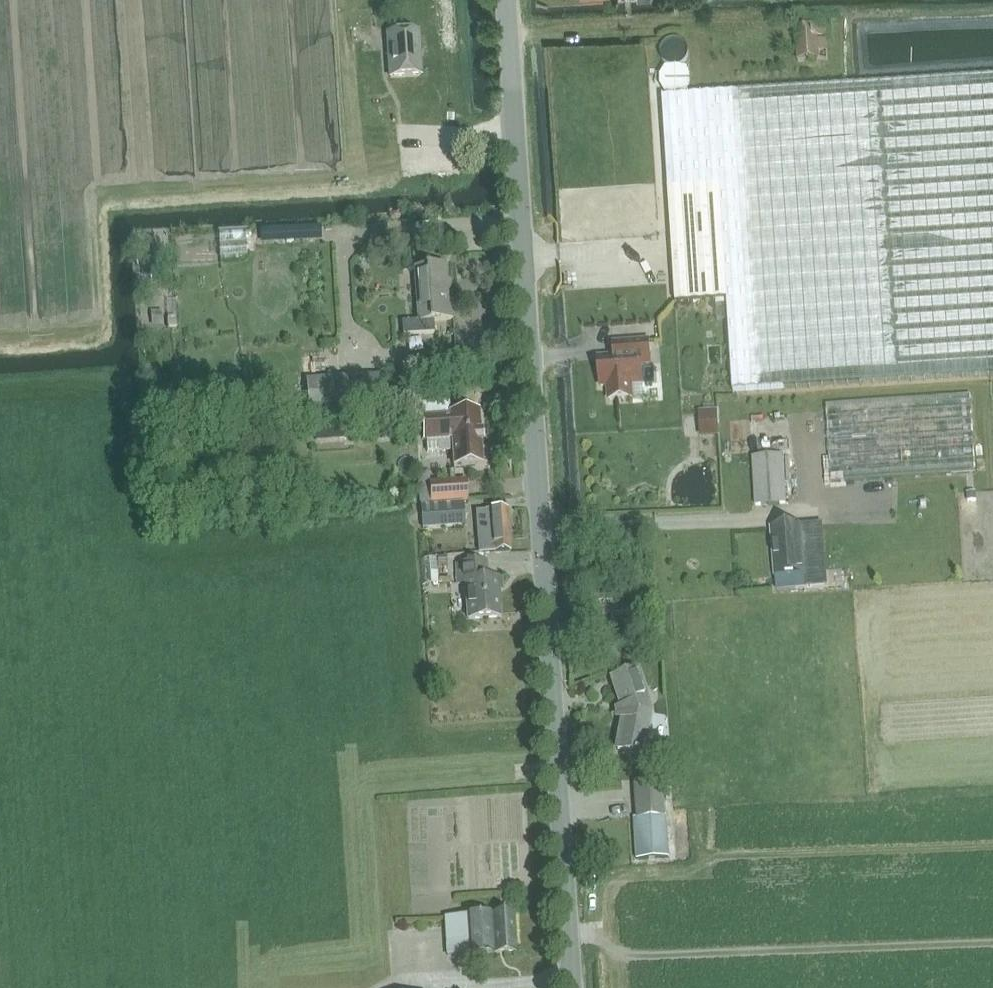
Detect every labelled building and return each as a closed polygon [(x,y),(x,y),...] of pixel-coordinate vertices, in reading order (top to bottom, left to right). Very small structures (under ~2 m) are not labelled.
[(798,30),(798,62),(828,60),(826,26),(798,30)] [(664,48),(687,50),(689,31),(666,29),(664,48)] [(387,34),(390,77),(422,75),(420,32),(387,34)] [(662,98),(675,303),(727,300),(733,392),(992,375),(992,77),(662,98)] [(434,333),(434,321),(453,319),(451,291),(447,292),(445,266),(415,269),(419,321),(402,322),(403,335),(434,333)] [(598,358),(600,386),(608,386),(609,400),(632,398),(630,384),(642,383),(641,364),(650,364),(648,341),(613,344),(614,357),(598,358)] [(369,408),(366,376),(306,380),(309,412),(369,408)] [(703,425),(722,424),(721,395),(701,396),(703,425)] [(975,473),(970,395),(826,405),(831,483),(975,473)] [(449,403),(422,405),(425,442),(427,441),(427,452),(453,450),(454,466),(483,463),(481,443),(482,443),(481,432),(480,432),(479,412),(450,414),(449,403)] [(783,456),(752,457),(755,506),(810,502),(807,454),(783,456)] [(419,504),(431,503),(467,500),(466,480),(430,483),(429,475),(417,476),(419,504)] [(421,506),(423,528),(465,525),(463,503),(421,506)] [(477,512),(480,552),(511,550),(507,508),(486,510),(486,512),(477,512)] [(777,589),(779,589),(806,587),(805,573),(803,555),(815,554),(813,528),(801,529),(800,527),(771,529),(774,576),(775,576),(777,589)] [(426,573),(439,573),(440,546),(427,545),(426,573)] [(457,584),(467,581),(468,619),(499,617),(498,592),(502,592),(501,580),(487,581),(485,563),(456,566),(457,584)] [(617,749),(642,754),(650,711),(636,670),(613,678),(624,713),(617,749)] [(670,856),(668,819),(663,819),(663,816),(660,782),(635,784),(638,817),(634,818),(636,859),(670,856)] [(448,956),(468,955),(517,952),(514,914),(466,917),(445,918),(448,956)]
